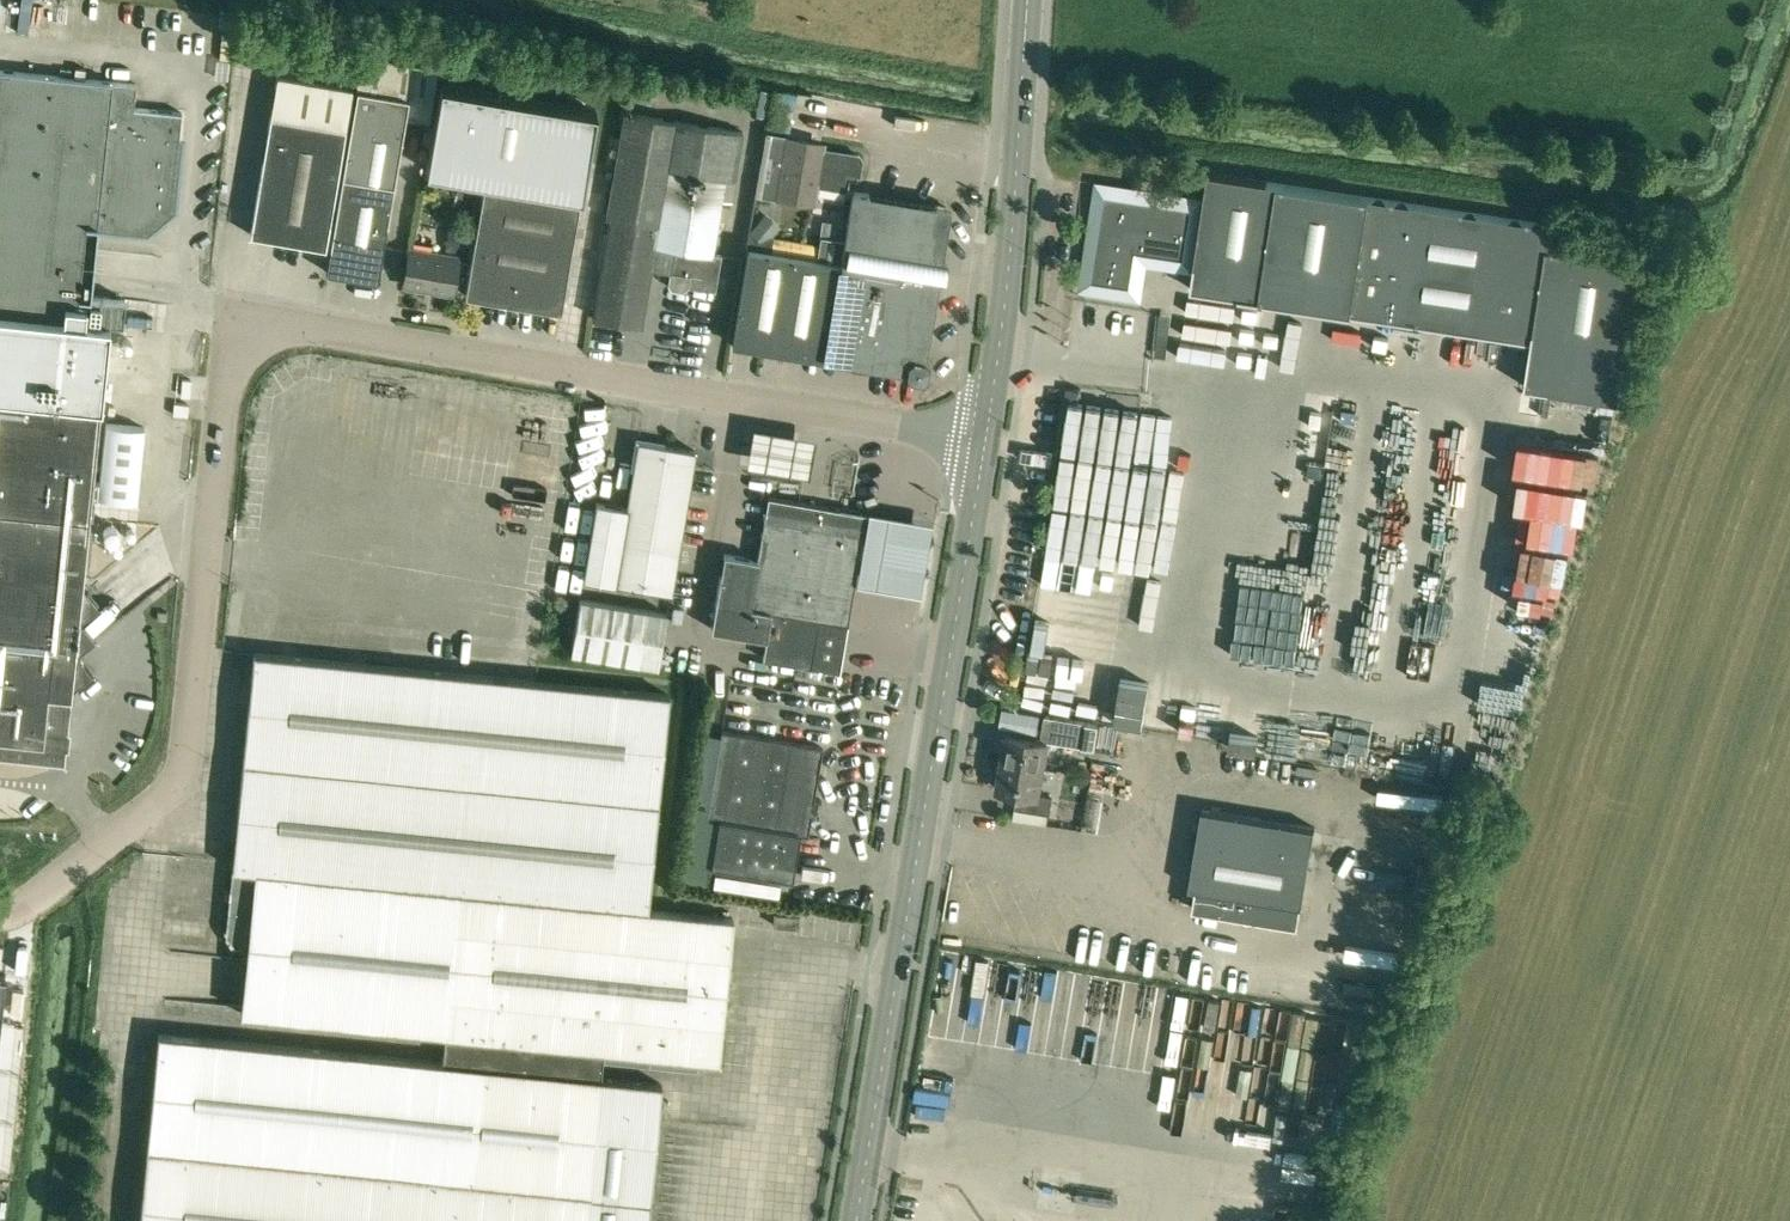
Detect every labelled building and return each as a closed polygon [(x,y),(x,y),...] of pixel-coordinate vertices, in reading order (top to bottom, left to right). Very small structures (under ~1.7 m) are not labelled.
[(30,34),(31,22),(8,19),(7,32),(30,34)] [(328,272),(379,281),(395,185),(407,117),(428,120),(435,75),(362,63),(350,136),(328,272)] [(123,326),(126,300),(80,295),(88,226),(140,231),(139,226),(148,227),(163,215),(164,211),(171,212),(181,112),(134,108),(136,85),(0,71),(0,313),(123,326)] [(278,74),(252,236),(326,248),(352,86),(278,74)] [(484,181),(465,295),(561,311),(580,197),(581,197),(596,110),(440,84),(425,171),(484,181)] [(610,217),(595,317),(638,325),(641,325),(650,268),(669,271),(668,283),(671,288),(682,290),(688,286),(701,289),(715,292),(717,279),(721,254),(713,253),(722,197),(731,198),(743,130),(674,118),(625,110),(607,217),(610,217)] [(772,135),(762,194),(813,202),(815,187),(847,193),(850,177),(856,179),(860,156),(814,148),(815,143),(772,135)] [(1191,287),(1533,340),(1526,386),(1619,400),(1640,261),(1549,247),(1552,225),(1277,183),(1209,172),(1191,287)] [(1136,176),(1134,188),(1163,193),(1165,180),(1136,176)] [(1086,284),(1135,291),(1140,255),(1187,263),(1197,202),(1101,188),(1086,284)] [(819,244),(771,235),(750,232),(732,341),(800,353),(801,349),(872,361),(872,365),(906,371),(911,376),(922,378),(927,375),(929,362),(925,357),(951,208),(852,192),(844,239),(820,235),(819,244)] [(766,213),(750,232),(771,235),(780,225),(766,213)] [(449,227),(445,251),(463,253),(466,230),(449,227)] [(410,250),(404,285),(451,293),(457,257),(410,250)] [(1244,310),(1240,336),(1252,337),(1256,311),(1244,310)] [(27,360),(27,344),(9,345),(10,360),(27,360)] [(65,766),(73,691),(93,674),(77,657),(96,641),(81,623),(100,606),(84,587),(100,407),(0,398),(0,759),(65,766)] [(812,434),(751,425),(745,462),(806,472),(812,434)] [(638,440),(627,507),(593,501),(581,576),(671,591),(694,448),(638,440)] [(108,480),(108,492),(151,494),(152,482),(108,480)] [(724,553),(711,629),(766,638),(763,658),(810,666),(818,619),(844,623),(857,556),(816,550),(825,504),(768,497),(757,559),(724,553)] [(898,516),(871,511),(858,585),(886,590),(920,596),(932,522),(898,516)] [(1233,563),(1229,579),(1295,596),(1298,584),(1279,580),(1280,575),(1233,563)] [(570,653),(658,667),(667,612),(580,598),(570,653)] [(1038,598),(1035,617),(1057,620),(1060,602),(1038,598)] [(1089,666),(1025,655),(1018,699),(1109,713),(1121,639),(1094,635),(1089,666)] [(1130,701),(1133,660),(1156,662),(1157,645),(1124,642),(1119,700),(1130,701)] [(235,844),(650,885),(669,694),(254,653),(235,844)] [(1135,724),(1195,729),(1199,682),(1168,680),(1167,689),(1139,686),(1135,724)] [(1275,715),(1271,750),(1288,752),(1292,717),(1275,715)] [(1051,716),(1047,739),(1049,740),(1049,742),(1095,749),(1099,725),(1051,716)] [(723,729),(708,815),(720,817),(712,866),(794,879),(801,834),(809,835),(812,815),(816,816),(818,799),(815,798),(824,746),(723,729)] [(1007,733),(1002,765),(1043,772),(1049,742),(1049,740),(1047,739),(1007,733)] [(997,789),(1018,792),(1040,795),(1043,772),(1002,765),(997,789)] [(1040,795),(1018,792),(1015,808),(1051,815),(1054,797),(1040,795)] [(1196,888),(1192,908),(1299,926),(1315,828),(1203,809),(1189,887),(1196,888)] [(1359,828),(1358,842),(1421,843),(1422,829),(1359,828)] [(158,1034),(147,1145),(184,1149),(425,1175),(557,1188),(651,1196),(663,1071),(616,1066),(615,1079),(602,1077),(601,1077),(604,1049),(719,1060),(733,917),(648,909),(650,885),(235,844),(226,934),(234,944),(248,945),(241,1013),(446,1034),(443,1062),(158,1034)] [(773,924),(798,926),(799,914),(774,912),(773,924)] [(1251,1010),(1009,976),(998,1054),(1175,1080),(1175,1083),(1201,1087),(1202,1075),(1241,1080),(1251,1010)] [(1292,1000),(1289,1026),(1307,1028),(1310,1002),(1292,1000)] [(1240,1060),(1232,1117),(1256,1120),(1258,1109),(1296,1114),(1302,1069),(1240,1060)] [(651,1196),(557,1188),(425,1175),(184,1149),(147,1145),(139,1220),(648,1220),(651,1196)]
